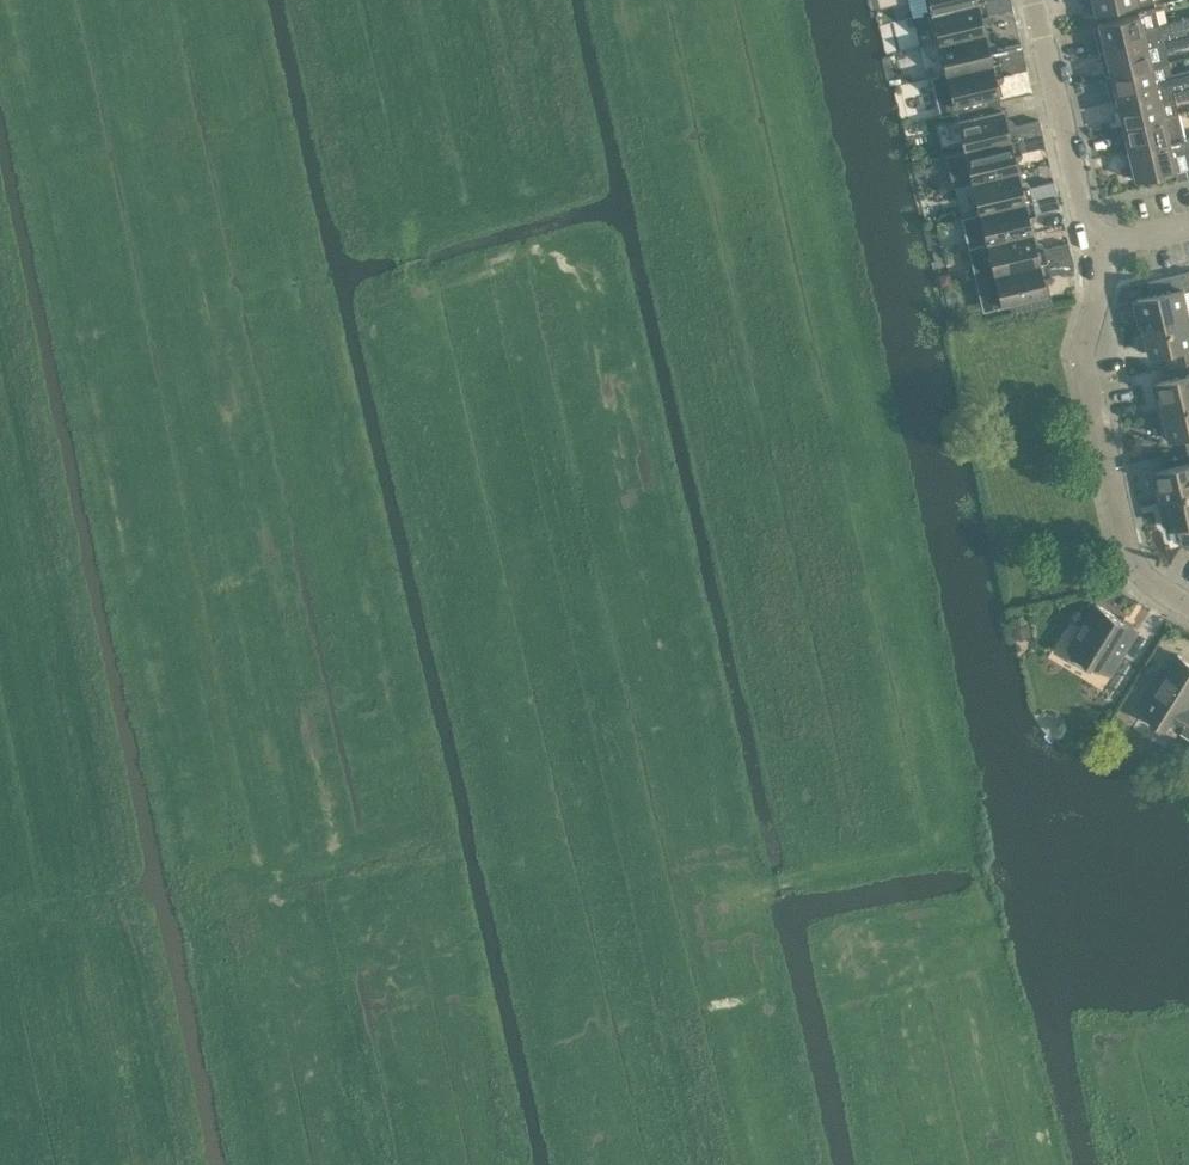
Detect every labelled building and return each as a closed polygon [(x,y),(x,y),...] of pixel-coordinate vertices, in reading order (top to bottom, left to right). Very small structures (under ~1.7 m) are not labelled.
[(930,7),(924,8),(925,11),(973,0),(928,0),(930,7)] [(925,11),(926,14),(931,13),(938,41),(986,29),(982,29),(980,19),(988,17),(991,14),(990,10),(1014,4),(1013,0),(973,0),(925,11)] [(1091,8),(1094,10),(1135,0),(1089,0),(1091,8)] [(1096,27),(1098,37),(1101,38),(1104,37),(1106,47),(1188,28),(1188,14),(1186,15),(1160,21),(1157,6),(1153,4),(1138,7),(1139,10),(1099,20),(1100,24),(1097,24),(1096,27)] [(1104,60),(1106,70),(1109,72),(1111,71),(1112,72),(1153,63),(1169,59),(1166,47),(1188,41),(1188,28),(1106,47),(1108,57),(1105,58),(1104,60)] [(986,29),(938,41),(945,68),(939,69),(940,73),(1026,52),(1023,39),(998,45),(997,41),(994,39),(985,41),(983,31),(986,30),(986,29)] [(940,73),(933,74),(940,106),(953,103),(1000,92),(1004,91),(1004,89),(1000,90),(998,80),(1003,78),(1006,75),(1005,71),(1029,65),(1026,52),(940,73)] [(1108,78),(1111,88),(1113,90),(1116,89),(1118,97),(1188,81),(1188,67),(1172,71),(1169,59),(1153,63),(1112,72),(1112,75),(1110,76),(1108,78)] [(1118,97),(1124,122),(1179,109),(1177,97),(1188,94),(1188,81),(1118,97)] [(1000,92),(953,103),(954,110),(958,109),(1002,98),(1000,92)] [(1002,98),(958,109),(960,116),(1004,106),(1002,98)] [(1007,105),(1004,106),(960,116),(967,147),(1042,130),(1039,117),(1015,122),(1014,119),(1010,116),(1007,117),(1004,107),(1008,106),(1007,105)] [(1179,109),(1124,122),(1130,148),(1185,134),(1179,109)] [(1042,130),(967,147),(974,178),(1022,167),(1022,166),(1018,167),(1016,157),(1020,156),(1022,152),(1021,148),(1045,143),(1042,130)] [(1130,148),(1136,176),(1176,167),(1178,176),(1188,174),(1188,133),(1185,134),(1130,148)] [(1022,167),(974,178),(981,208),(982,209),(1057,191),(1054,178),(1029,184),(1028,180),(1025,178),(1021,178),(1019,168),(1022,168),(1022,167)] [(981,208),(978,209),(985,240),(1037,228),(1033,228),(1031,218),(1034,217),(1037,214),(1036,210),(1060,204),(1057,191),(982,209),(981,208)] [(1037,228),(985,240),(993,271),(1073,252),(1070,239),(1045,245),(1044,241),(1040,239),(1036,240),(1033,230),(1037,229),(1037,228)] [(1073,252),(993,271),(999,299),(1004,301),(1011,300),(1048,291),(1052,290),(1051,289),(1048,290),(1045,279),(1050,278),(1052,274),(1052,270),(1076,265),(1073,252)] [(1136,299),(1139,311),(1142,312),(1146,311),(1149,322),(1188,313),(1188,269),(1151,278),(1156,294),(1137,298),(1136,299)] [(1048,291),(1011,300),(1013,309),(1054,299),(1053,298),(1050,299),(1048,291)] [(1149,322),(1155,348),(1167,345),(1171,361),(1188,357),(1188,313),(1149,322)] [(1156,383),(1158,394),(1163,397),(1166,396),(1168,406),(1188,401),(1188,357),(1171,361),(1175,378),(1157,381),(1156,383)] [(1165,422),(1168,433),(1169,434),(1187,429),(1188,439),(1188,401),(1168,406),(1171,417),(1166,419),(1165,422)] [(1154,471),(1157,483),(1159,484),(1163,485),(1165,495),(1188,489),(1188,463),(1155,470),(1154,471)] [(1163,510),(1166,522),(1167,523),(1181,519),(1185,540),(1188,542),(1188,489),(1165,495),(1168,507),(1165,507),(1163,510)] [(1099,600),(1072,645),(1113,670),(1140,626),(1099,600)] [(1030,621),(1014,624),(1017,636),(1033,632),(1030,621)] [(1145,708),(1179,730),(1180,729),(1188,734),(1188,661),(1178,655),(1145,708)]
